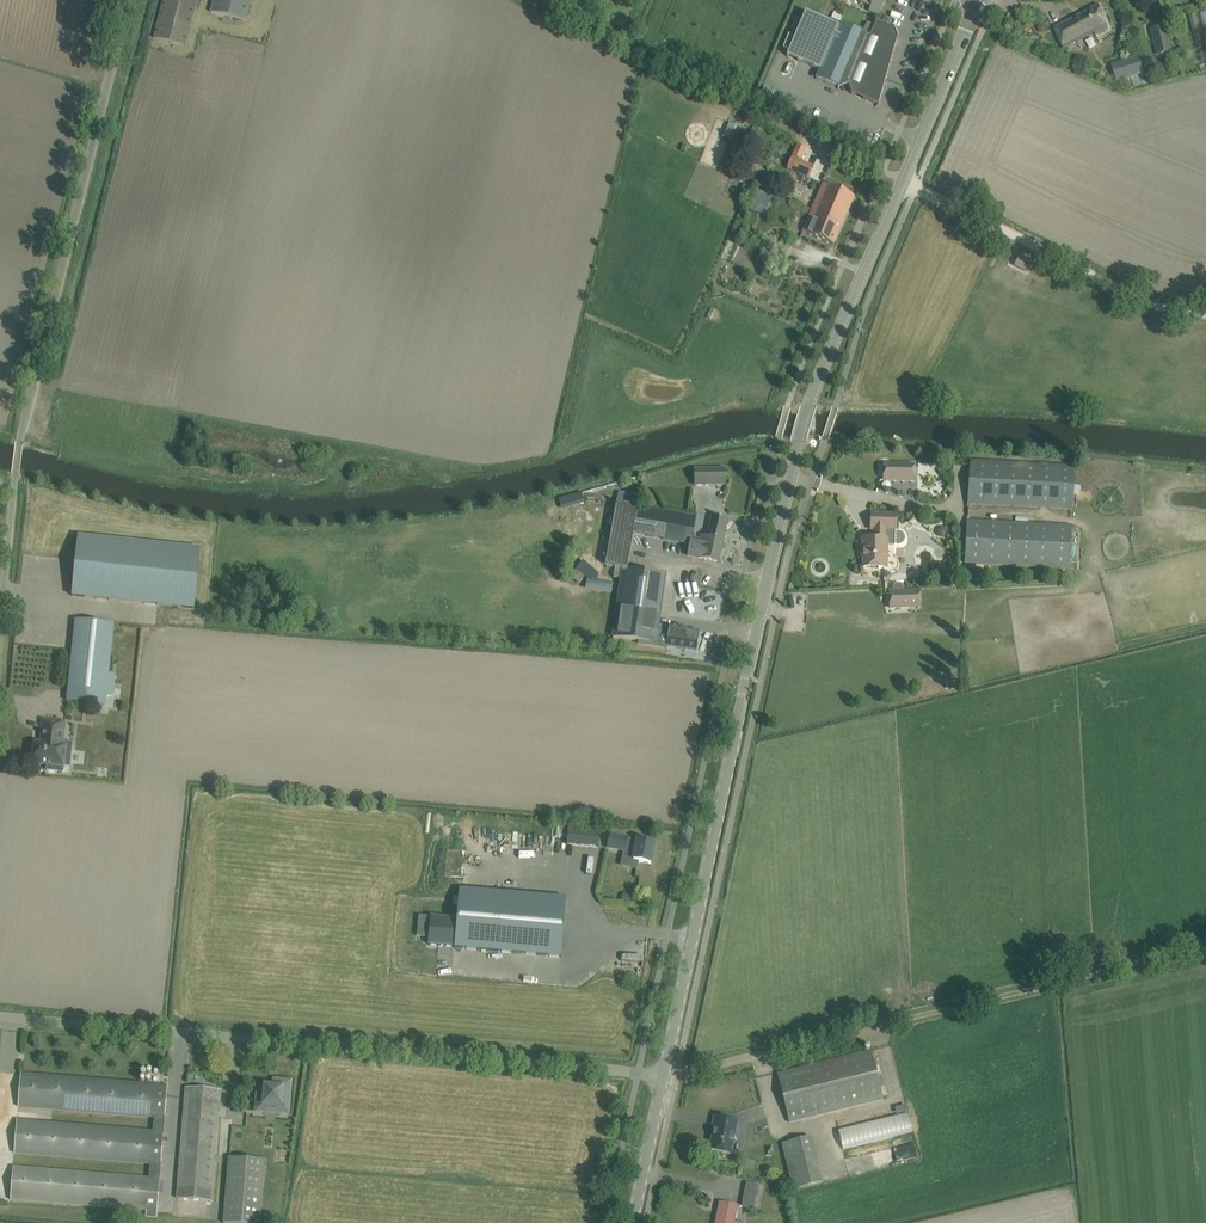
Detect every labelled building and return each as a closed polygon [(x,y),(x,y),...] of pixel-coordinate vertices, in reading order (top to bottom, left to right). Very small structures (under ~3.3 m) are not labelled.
[(166,42),(186,47),(198,0),(163,0),(154,39),(166,42)] [(211,13),(246,21),(251,0),(214,0),(211,13)] [(858,2),(871,8),(869,11),(879,15),(884,2),(882,1),(883,0),(859,0),(858,2)] [(1055,29),(1063,48),(1093,33),(1094,35),(1108,28),(1099,5),(1055,29)] [(878,105),(897,38),(893,28),(877,21),(875,26),(867,22),(862,34),(839,24),(838,27),(805,13),(787,57),(819,71),(816,79),(843,91),(847,82),(852,94),(878,105)] [(1173,52),(1167,26),(1151,30),(1157,56),(1173,52)] [(1111,65),(1117,83),(1145,74),(1139,56),(1111,65)] [(683,145),(680,151),(685,154),(688,147),(683,145)] [(792,158),(787,170),(809,179),(814,168),(792,158)] [(818,195),(811,212),(830,220),(829,222),(841,227),(854,198),(823,184),(818,195)] [(757,191),(752,203),(767,209),(772,197),(757,191)] [(830,220),(811,212),(808,219),(813,221),(807,235),(833,246),(841,227),(829,222),(830,220)] [(1031,268),(1035,261),(1020,254),(1017,261),(1031,268)] [(967,505),(1071,511),(1073,511),(1075,467),(970,461),(967,505)] [(884,465),(884,481),(914,481),(914,466),(884,465)] [(693,470),(695,485),(725,485),(725,470),(693,470)] [(559,499),(562,506),(562,509),(585,503),(582,492),(559,499)] [(611,532),(605,566),(615,567),(613,578),(621,579),(620,587),(618,599),(618,602),(613,638),(656,644),(657,635),(668,637),(667,646),(696,650),(699,631),(669,627),(669,628),(658,627),(661,602),(663,591),(665,575),(627,569),(635,535),(633,535),(634,533),(689,544),(688,552),(698,555),(698,558),(707,560),(718,562),(722,545),(701,541),(691,539),(696,517),(639,506),(638,507),(616,504),(611,532)] [(863,568),(884,569),(886,569),(886,545),(894,546),(894,530),(895,530),(896,515),(871,515),(871,530),(874,530),(874,539),(863,539),(862,552),(864,552),(863,568)] [(702,537),(701,541),(722,545),(727,521),(712,517),(708,538),(702,537)] [(964,565),(1068,570),(1069,570),(1071,526),(966,521),(964,565)] [(944,528),(941,528),(938,531),(938,535),(941,539),(945,538),(948,535),(948,531),(944,528)] [(78,537),(72,596),(193,609),(200,550),(78,537)] [(588,575),(586,586),(612,591),(614,580),(588,575)] [(921,590),(889,591),(889,610),(921,609),(921,590)] [(67,702),(105,706),(114,625),(76,621),(67,702)] [(65,723),(43,721),(41,743),(38,743),(38,744),(39,744),(39,749),(35,749),(33,763),(47,765),(46,771),(64,773),(64,767),(70,767),(72,747),(63,746),(65,723)] [(598,847),(599,829),(568,827),(567,845),(598,847)] [(634,861),(639,862),(651,864),(655,844),(638,840),(638,842),(628,840),(628,839),(611,835),(608,849),(625,853),(626,849),(636,851),(634,861)] [(454,949),(561,958),(566,898),(556,898),(459,889),(454,949)] [(871,1051),(778,1074),(789,1123),(883,1100),(871,1051)] [(168,1086),(21,1074),(18,1107),(154,1118),(153,1132),(17,1121),(14,1153),(150,1164),(149,1179),(13,1168),(10,1200),(157,1212),(168,1086)] [(255,1111),(289,1114),(291,1081),(273,1079),(272,1086),(265,1086),(264,1094),(257,1094),(255,1111)] [(220,1090),(187,1088),(177,1199),(211,1202),(220,1090)] [(907,1106),(895,1108),(897,1115),(908,1113),(907,1106)] [(897,1115),(839,1129),(843,1149),(912,1132),(908,1113),(897,1115)] [(715,1127),(710,1151),(730,1155),(737,1121),(715,1117),(713,1127),(715,1127)] [(782,1145),(793,1190),(822,1183),(811,1137),(782,1145)] [(880,1152),(883,1165),(919,1156),(915,1143),(880,1152)] [(266,1160),(229,1157),(223,1222),(260,1222),(266,1160)] [(757,1191),(745,1189),(743,1202),(755,1204),(757,1191)] [(732,1211),(735,1222),(753,1222),(750,1207),(732,1211)]
